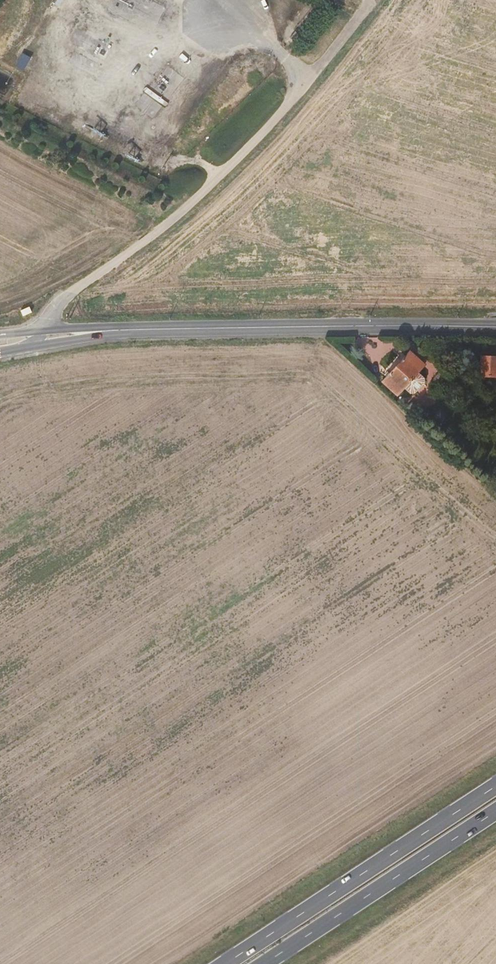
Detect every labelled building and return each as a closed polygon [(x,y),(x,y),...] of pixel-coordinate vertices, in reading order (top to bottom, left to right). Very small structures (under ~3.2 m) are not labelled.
[(409,349),(394,366),(411,380),(417,372),(425,364),(409,349)] [(477,354),(477,373),(495,373),(495,354),(477,354)] [(411,380),(394,366),(378,384),(394,398),(404,387),(411,380)] [(411,380),(404,387),(411,393),(415,391),(423,383),(424,378),(417,372),(411,380)] [(453,388),(438,374),(432,380),(447,394),(453,388)] [(415,406),(406,398),(398,407),(407,415),(415,406)]
